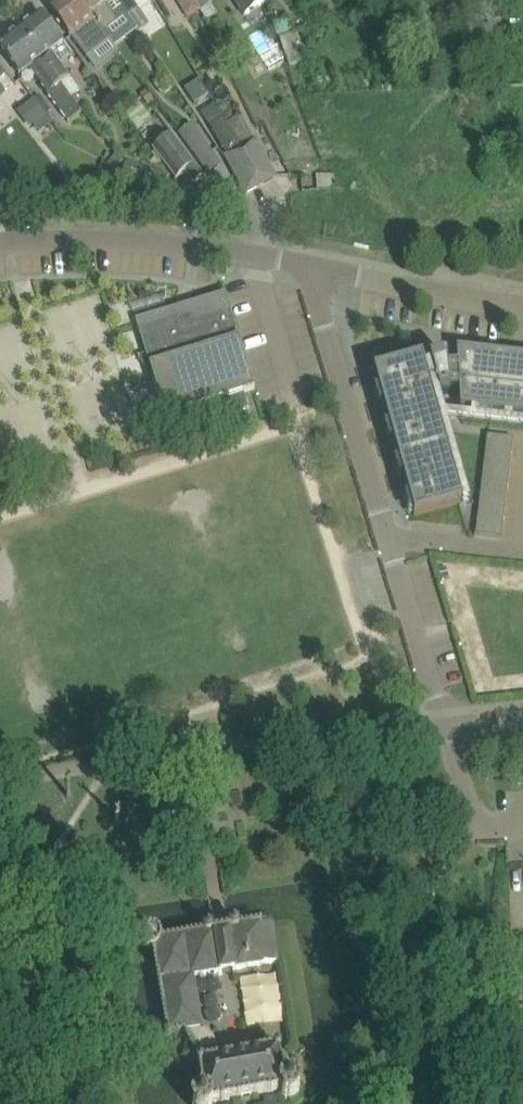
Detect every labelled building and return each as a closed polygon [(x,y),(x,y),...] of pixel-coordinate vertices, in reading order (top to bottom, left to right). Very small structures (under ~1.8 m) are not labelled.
[(86,57),(110,40),(104,33),(107,31),(84,0),(58,0),(48,7),(70,37),(71,36),(86,57)] [(107,31),(120,21),(106,3),(110,0),(84,0),(107,31)] [(127,15),(138,8),(132,0),(118,0),(127,15)] [(245,14),(249,12),(265,1),(264,0),(235,0),(245,14)] [(41,13),(19,29),(71,98),(80,92),(50,51),(63,42),(54,30),(41,13)] [(19,29),(0,44),(0,50),(19,75),(28,68),(47,92),(45,93),(67,122),(81,112),(75,104),(71,98),(19,29)] [(288,56),(299,52),(292,34),(281,38),(288,56)] [(193,105),(208,95),(198,80),(183,90),(193,105)] [(146,90),(140,94),(148,106),(154,102),(146,90)] [(34,98),(17,112),(30,128),(47,114),(34,98)] [(240,115),(225,123),(262,185),(276,178),(255,140),(253,141),(240,115)] [(176,131),(208,175),(222,165),(192,124),(189,126),(187,123),(176,131)] [(213,130),(226,155),(225,156),(245,194),(262,185),(225,123),(213,130)] [(183,173),(192,185),(203,176),(171,135),(151,150),(175,180),(183,173)] [(115,171),(124,161),(116,154),(107,165),(115,171)] [(126,162),(121,178),(143,185),(149,169),(126,162)] [(227,222),(236,216),(225,200),(216,207),(227,222)] [(225,293),(188,305),(193,321),(178,326),(173,309),(150,316),(136,320),(141,337),(146,354),(153,377),(158,394),(156,394),(154,394),(155,421),(157,421),(176,415),(180,430),(248,409),(244,394),(255,391),(230,310),(225,293)] [(429,360),(439,396),(450,393),(450,390),(459,389),(460,408),(463,408),(463,407),(522,415),(522,358),(457,350),(458,361),(447,362),(447,359),(446,358),(446,357),(445,357),(445,356),(444,356),(443,356),(429,360)] [(422,358),(374,372),(379,389),(383,388),(388,406),(384,407),(389,425),(393,424),(397,441),(394,442),(399,461),(402,460),(407,477),(403,478),(409,496),(412,495),(417,513),(413,514),(414,516),(459,504),(463,503),(462,501),(423,362),(422,358)] [(475,533),(475,534),(502,538),(502,536),(513,438),(487,435),(476,533),(475,533)] [(264,922),(261,922),(238,926),(238,924),(237,923),(236,923),(235,922),(233,922),(232,922),(231,923),(230,924),(230,926),(230,927),(228,928),(215,930),(212,930),(212,929),(211,928),(210,927),(209,927),(207,927),(206,927),(205,928),(204,929),(204,930),(204,931),(160,939),(158,937),(155,936),(152,936),(149,936),(146,938),(144,940),(142,942),(141,945),(141,948),(142,951),(144,954),(146,956),(148,957),(151,958),(154,958),(157,957),(168,1034),(176,1032),(183,1031),(199,1064),(204,1094),(201,1094),(198,1095),(196,1096),(193,1098),(192,1101),(191,1103),(212,1103),(279,1091),(280,1094),(281,1096),(284,1098),(286,1099),(289,1100),(292,1099),(295,1098),(297,1096),(299,1094),(300,1091),(300,1088),(299,1085),(297,1082),(295,1080),(293,1079),(290,1079),(287,1079),(283,1080),(280,1062),(278,1049),(250,1054),(249,1054),(247,1043),(245,1043),(246,1048),(232,1050),(231,1046),(229,1046),(230,1051),(227,1051),(224,1050),(221,1049),(219,1048),(218,1046),(217,1045),(216,1043),(216,1041),(214,1038),(213,1036),(211,1034),(210,1032),(206,1030),(201,1029),(201,1028),(192,977),(222,972),(233,970),(277,962),(277,961),(272,930),(271,927),(270,925),(267,923),(264,922)]
